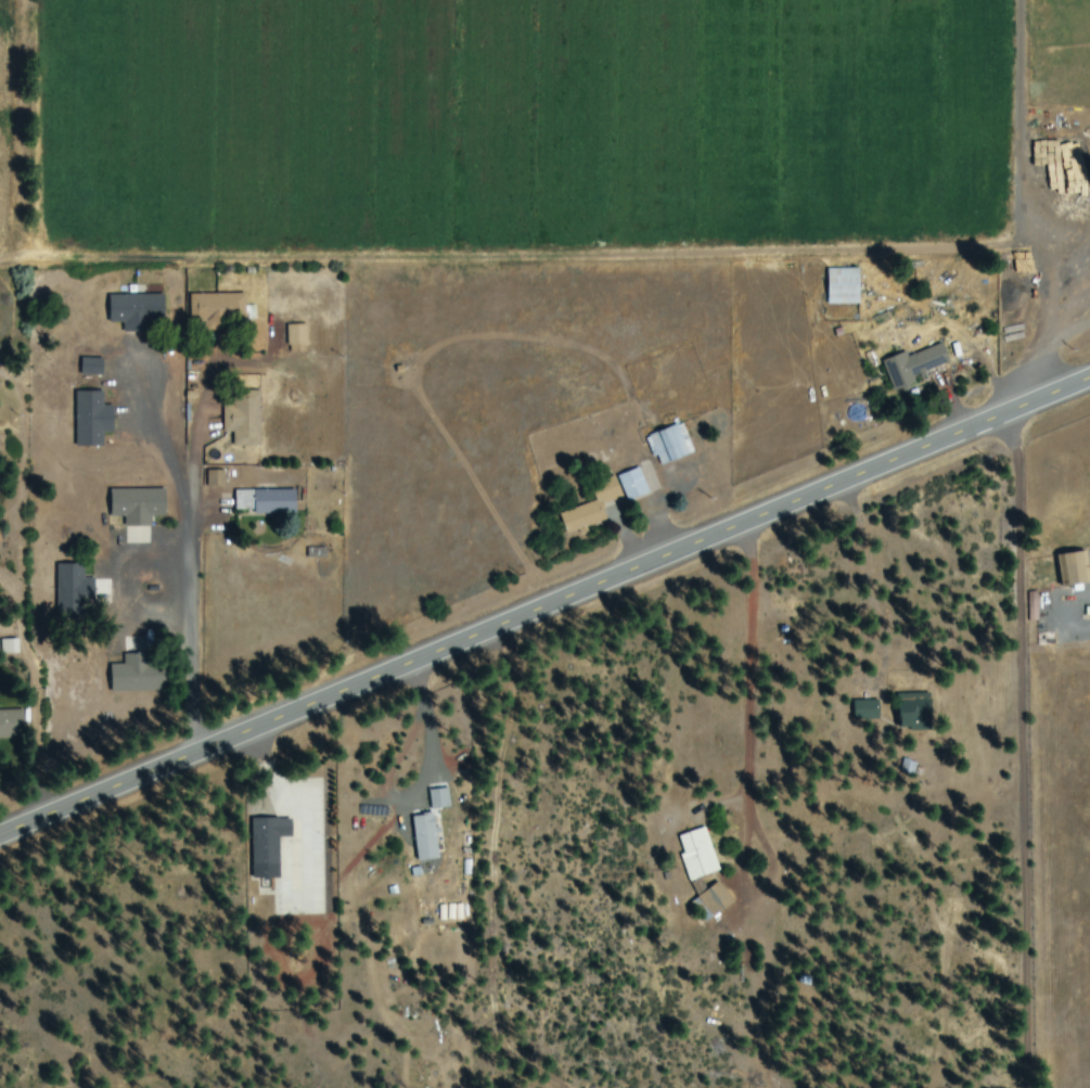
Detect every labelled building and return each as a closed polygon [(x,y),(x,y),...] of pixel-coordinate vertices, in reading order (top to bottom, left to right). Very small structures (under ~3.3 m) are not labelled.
[(829,305),(861,304),(860,268),(828,269),(829,305)] [(191,295),(192,330),(225,329),(225,322),(247,321),(246,293),(191,295)] [(164,295),(110,296),(110,324),(124,323),(124,332),(153,331),(153,324),(165,324),(164,295)] [(288,325),(288,354),(307,354),(307,325),(288,325)] [(908,356),(907,352),(883,361),(895,393),(917,385),(914,377),(950,364),(942,343),(908,356)] [(81,375),(103,376),(103,359),(82,359),(81,375)] [(262,446),(261,391),(239,391),(239,401),(223,401),(224,433),(234,433),(234,447),(262,446)] [(76,446),(103,447),(103,432),(113,432),(113,407),(103,407),(103,392),(76,392),(76,446)] [(695,453),(683,423),(646,438),(654,458),(658,457),(662,466),(695,453)] [(650,494),(640,468),(618,476),(628,502),(650,494)] [(208,487),(224,488),(224,471),(208,471),(208,487)] [(560,513),(567,534),(580,530),(580,531),(608,522),(603,505),(623,498),(617,478),(592,486),(597,502),(560,513)] [(165,490),(111,489),(111,517),(126,517),(125,527),(152,527),(152,517),(165,517),(165,490)] [(235,491),(235,511),(253,511),(253,514),(297,513),(297,490),(235,491)] [(1089,584),(1084,552),(1057,556),(1059,567),(1066,566),(1069,587),(1089,584)] [(95,579),(85,579),(85,566),(58,565),(56,607),(94,609),(95,579)] [(112,694),(156,692),(154,659),(110,661),(112,694)] [(931,694),(900,694),(900,727),(932,727),(931,694)] [(855,720),(880,719),(880,701),(854,701),(855,720)] [(0,711),(0,737),(25,736),(25,711),(0,711)] [(406,833),(408,852),(417,851),(419,864),(437,862),(432,816),(413,819),(415,833),(406,833)] [(281,880),(280,838),(293,838),(293,819),(253,820),(254,880),(281,880)] [(689,882),(720,872),(706,827),(679,836),(684,854),(681,855),(689,882)] [(690,903),(705,924),(734,903),(719,882),(690,903)]
